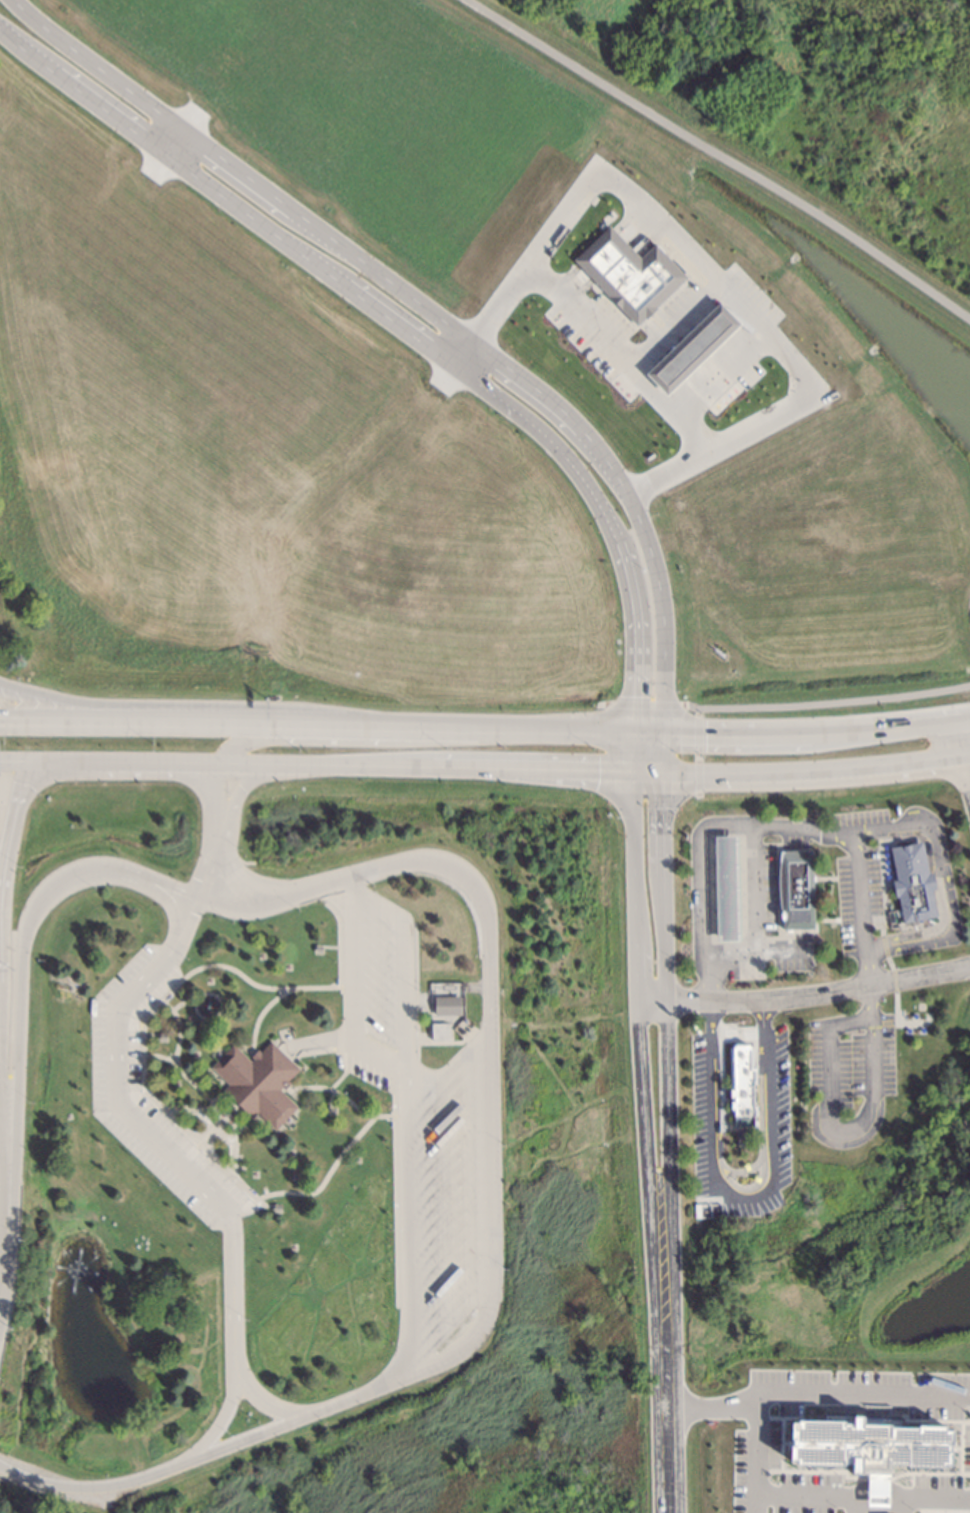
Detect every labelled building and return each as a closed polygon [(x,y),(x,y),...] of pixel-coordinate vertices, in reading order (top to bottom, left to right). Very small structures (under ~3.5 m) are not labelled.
[(610,230),(575,263),(640,330),(690,281),(656,246),(640,261),(610,230)] [(718,306),(648,376),(669,397),(739,327),(718,306)] [(734,835),(712,836),(715,940),(737,940),(734,835)] [(933,915),(901,922),(895,895),(893,895),(891,885),(890,879),(894,879),(887,847),(918,840),(923,863),(925,872),(928,871),(932,889),(928,889),(933,915)] [(811,928),(781,928),(780,886),(780,851),(809,850),(810,877),(811,928)] [(433,1016),(433,999),(459,998),(460,1015),(433,1016)] [(429,1039),(428,1021),(445,1020),(446,1038),(429,1039)] [(209,1070),(231,1046),(250,1063),(252,1060),(250,1058),(257,1051),(259,1053),(268,1043),(297,1070),(287,1081),(289,1083),(283,1090),(281,1088),(278,1091),(296,1108),(273,1132),(253,1114),(249,1118),(222,1092),(227,1087),(209,1070)] [(752,1130),(739,1130),(739,1126),(732,1126),(731,1113),(729,1114),(727,1045),(750,1044),(751,1064),(754,1064),(755,1083),(750,1083),(752,1130)] [(890,1466),(950,1468),(951,1428),(862,1425),(863,1417),(825,1415),(825,1422),(791,1421),(790,1464),(851,1467),(851,1475),(867,1476),(866,1506),(889,1506),(890,1466)]
